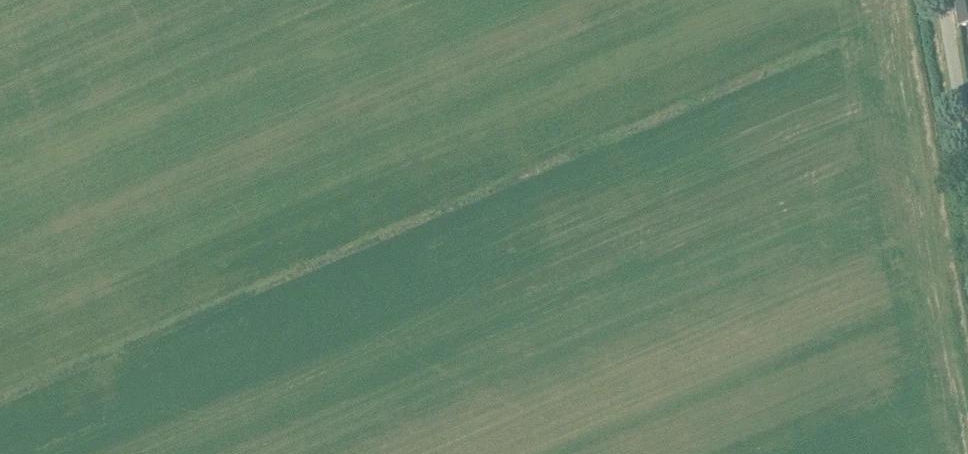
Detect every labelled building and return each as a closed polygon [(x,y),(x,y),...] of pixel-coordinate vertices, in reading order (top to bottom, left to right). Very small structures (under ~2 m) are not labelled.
[(958,27),(967,26),(967,33),(967,0),(954,0),(958,27)]
